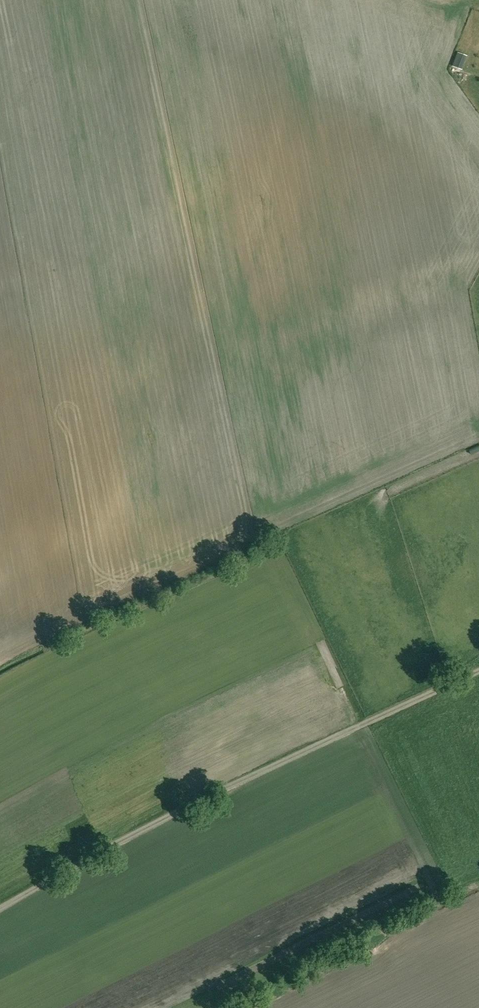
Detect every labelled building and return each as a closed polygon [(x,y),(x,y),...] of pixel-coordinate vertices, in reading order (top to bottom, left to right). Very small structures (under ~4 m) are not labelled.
[(457,52),(452,66),(462,70),(467,56),(457,52)]
